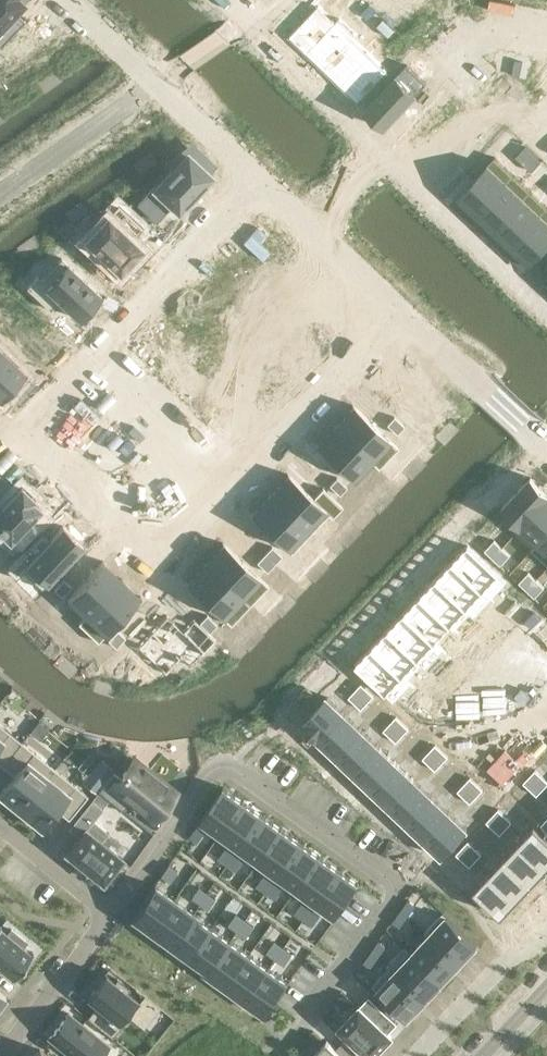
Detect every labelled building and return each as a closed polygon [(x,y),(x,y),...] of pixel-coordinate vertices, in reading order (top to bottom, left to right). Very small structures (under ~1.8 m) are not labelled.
[(0,46),(25,20),(16,12),(25,2),(23,0),(0,0),(0,46)] [(349,7),(356,13),(365,4),(361,0),(356,0),(349,7)] [(319,4),(289,36),(306,52),(305,53),(305,54),(337,20),(319,4)] [(31,15),(2,45),(13,55),(14,54),(35,73),(46,62),(47,63),(51,59),(54,62),(75,41),(48,16),(40,24),(31,15)] [(337,20),(305,54),(306,55),(307,53),(323,68),(322,70),(323,70),(354,37),(337,20)] [(387,24),(377,34),(384,40),(393,30),(387,24)] [(393,30),(384,40),(390,45),(399,36),(393,30)] [(354,37),(323,70),(323,71),(324,70),(340,84),(339,86),(340,86),(371,53),(354,37)] [(371,53),(340,86),(340,87),(341,86),(359,102),(389,70),(371,53)] [(407,64),(365,108),(385,127),(427,83),(407,64)] [(421,130),(410,143),(417,150),(417,151),(431,164),(432,164),(433,165),(466,131),(443,108),(440,111),(430,101),(411,121),(421,130)] [(526,145),(516,156),(524,163),(534,153),(526,145)] [(154,186),(137,203),(156,221),(171,204),(178,211),(211,176),(187,153),(156,187),(154,186)] [(534,153),(524,163),(532,171),(542,160),(534,153)] [(495,156),(458,196),(477,213),(514,174),(495,156)] [(514,174),(477,213),(494,230),(531,190),(514,174)] [(494,230),(511,246),(546,207),(546,205),(531,190),(494,230)] [(118,205),(85,240),(109,262),(107,264),(117,273),(119,271),(120,273),(122,272),(121,271),(134,258),(134,259),(136,257),(135,256),(141,251),(143,250),(133,240),(143,229),(118,205)] [(511,246),(530,264),(543,249),(546,252),(546,207),(511,246)] [(37,276),(26,287),(50,310),(59,300),(78,319),(101,295),(61,258),(41,280),(37,276)] [(22,306),(1,329),(37,363),(39,361),(41,360),(40,359),(48,351),(49,352),(50,350),(49,350),(51,347),(49,345),(57,337),(38,320),(48,309),(23,285),(10,299),(11,300),(13,298),(22,306)] [(1,401),(25,375),(0,352),(0,400),(1,401)] [(334,424),(379,467),(398,447),(353,404),(352,405),(354,407),(336,426),(334,424)] [(394,416),(386,424),(397,433),(404,425),(394,416)] [(316,443),(315,444),(353,480),(371,461),(378,468),(379,467),(334,424),(333,425),(335,426),(318,445),(316,443)] [(133,425),(128,431),(139,441),(144,436),(133,425)] [(8,474),(0,466),(0,483),(8,474)] [(269,493),(311,532),(328,514),(332,517),(342,506),(322,487),(313,497),(288,473),(287,474),(289,476),(271,495),(269,493)] [(501,508),(519,525),(546,496),(546,491),(531,476),(501,508)] [(337,477),(329,485),(339,494),(347,486),(337,477)] [(0,508),(0,532),(10,541),(12,539),(21,548),(43,525),(33,516),(41,508),(33,500),(34,499),(32,497),(33,496),(31,495),(25,489),(23,488),(21,486),(0,508)] [(251,512),(250,513),(292,552),(311,532),(269,493),(268,494),(270,495),(253,514),(251,512)] [(519,525),(537,542),(546,532),(546,496),(519,525)] [(38,535),(6,569),(16,578),(23,571),(42,588),(83,544),(63,525),(46,543),(38,535)] [(532,548),(546,562),(546,532),(537,542),(532,548)] [(495,539),(485,549),(493,557),(503,546),(495,539)] [(205,561),(204,562),(250,605),(268,585),(223,542),(222,543),(224,545),(207,563),(205,561)] [(468,543),(451,561),(484,592),(500,574),(468,543)] [(272,546),(264,554),(274,563),(282,555),(272,546)] [(503,546),(493,557),(501,564),(510,554),(503,546)] [(264,554),(257,561),(267,571),(274,563),(264,554)] [(103,560),(67,598),(85,615),(122,578),(121,578),(119,580),(102,563),(104,561),(103,560)] [(451,561),(435,578),(467,609),(484,592),(451,561)] [(186,581),(185,582),(231,625),(250,605),(204,562),(206,564),(188,583),(186,581)] [(529,571),(519,581),(527,589),(537,579),(529,571)] [(63,578),(54,589),(61,596),(71,586),(63,578)] [(85,615),(78,623),(98,642),(141,596),(140,595),(138,597),(120,581),(122,579),(122,578),(85,615)] [(435,578),(419,595),(451,626),(467,609),(435,578)] [(537,579),(527,589),(535,596),(545,586),(537,579)] [(520,592),(514,599),(524,608),(530,601),(520,592)] [(419,595),(403,613),(435,643),(451,626),(419,595)] [(403,613),(387,630),(419,660),(435,643),(403,613)] [(150,632),(137,646),(165,673),(180,657),(190,666),(215,639),(193,618),(182,629),(167,614),(159,623),(158,621),(157,622),(158,624),(151,631),(150,629),(149,630),(150,632)] [(207,614),(199,622),(209,632),(217,624),(207,614)] [(493,621),(487,627),(497,636),(502,630),(493,621)] [(487,627),(481,633),(491,642),(497,636),(487,627)] [(117,629),(108,640),(116,647),(125,637),(117,629)] [(387,630),(371,647),(403,677),(419,660),(387,630)] [(371,647),(354,665),(386,695),(403,677),(371,647)] [(462,654),(456,660),(465,669),(471,663),(462,654)] [(444,672),(439,679),(448,688),(454,681),(444,672)] [(439,679),(433,685),(442,694),(448,688),(439,679)] [(362,683),(349,696),(355,702),(368,689),(362,683)] [(368,689),(355,702),(362,708),(374,695),(368,689)] [(327,696),(301,723),(319,741),(345,713),(327,696)] [(412,707),(405,714),(415,723),(421,716),(412,707)] [(345,713),(319,741),(337,757),(363,729),(345,713)] [(396,715),(384,729),(390,735),(403,721),(396,715)] [(403,721),(390,735),(396,741),(409,727),(403,721)] [(2,765),(21,742),(0,724),(0,763),(2,765)] [(363,729),(337,757),(354,773),(380,746),(363,729)] [(0,793),(0,795),(20,811),(54,768),(21,742),(2,765),(14,775),(0,793)] [(436,744),(423,757),(429,763),(442,750),(442,749),(436,744)] [(380,746),(354,773),(371,790),(398,762),(380,746)] [(442,750),(429,763),(436,769),(448,756),(442,750)] [(113,772),(98,790),(122,810),(131,800),(152,817),(174,789),(135,758),(120,777),(113,772)] [(398,762),(371,790),(389,806),(415,778),(398,762)] [(54,768),(20,811),(41,828),(56,809),(68,819),(88,795),(54,768)] [(530,775),(543,788),(546,784),(546,780),(536,769),(530,775)] [(530,775),(524,782),(537,794),(543,788),(530,775)] [(471,776),(458,790),(464,796),(477,782),(471,776)] [(415,778),(389,806),(406,823),(432,795),(415,778)] [(477,782),(464,796),(470,802),(483,789),(477,782)] [(224,787),(201,820),(220,834),(244,801),(224,787)] [(432,795),(406,823),(423,839),(450,811),(449,811),(432,795)] [(66,850),(65,852),(66,853),(67,853),(101,881),(103,883),(104,881),(121,859),(123,857),(121,856),(86,828),(103,808),(92,799),(68,828),(78,836),(66,850)] [(244,801),(220,834),(240,847),(263,814),(244,801)] [(499,808),(492,814),(506,827),(512,821),(499,808)] [(450,811),(423,839),(441,856),(468,828),(450,811)] [(263,814),(240,847),(259,861),(282,828),(263,814)] [(492,814),(486,821),(500,834),(506,827),(492,814)] [(520,840),(546,865),(546,835),(535,823),(520,840)] [(196,825),(189,836),(197,842),(205,832),(196,825)] [(282,828),(259,861),(278,875),(301,842),(282,828)] [(468,840),(462,847),(476,859),(482,853),(468,840)] [(504,856),(532,882),(546,866),(546,865),(520,840),(504,856)] [(301,842),(278,875),(297,889),(320,856),(301,842)] [(226,847),(219,858),(228,864),(235,853),(226,847)] [(462,847),(456,853),(470,866),(476,859),(462,847)] [(235,853),(228,864),(237,870),(244,860),(235,853)] [(320,856),(297,889),(316,902),(340,869),(320,856)] [(504,856),(489,872),(517,899),(532,882),(504,856)] [(168,864),(161,875),(169,881),(177,871),(168,864)] [(340,869),(316,902),(336,916),(359,883),(340,869)] [(489,872),(474,888),(502,915),(517,899),(489,872)] [(265,874),(257,885),(266,891),(273,881),(265,874)] [(273,881),(266,891),(275,898),(282,887),(273,881)] [(154,885),(130,918),(150,932),(174,899),(154,885)] [(199,886),(191,897),(200,903),(207,892),(199,886)] [(207,892),(200,903),(209,909),(216,899),(207,892)] [(174,899),(150,932),(169,945),(193,912),(174,899)] [(408,900),(401,910),(408,915),(415,905),(408,900)] [(303,902),(295,912),(304,919),(312,908),(303,902)] [(312,908),(304,919),(313,925),(321,915),(312,908)] [(401,910),(393,921),(400,926),(408,915),(401,910)] [(193,912),(169,945),(189,959),(212,926),(193,912)] [(443,912),(425,931),(429,935),(459,963),(477,945),(443,912)] [(237,913),(229,924),(238,930),(246,920),(237,913)] [(246,920),(238,930),(247,937),(254,926),(246,920)] [(212,926),(189,959),(208,973),(231,940),(212,926)] [(12,975),(11,977),(12,978),(33,952),(32,951),(31,952),(23,946),(26,941),(11,929),(7,933),(0,927),(0,965),(12,975)] [(405,945),(404,946),(412,953),(442,981),(459,963),(429,935),(425,931),(424,932),(428,935),(413,952),(405,945)] [(231,940),(208,973),(227,987),(250,954),(231,940)] [(275,941),(267,951),(276,958),(284,947),(275,941)] [(379,941),(372,951),(378,956),(386,946),(379,941)] [(404,946),(387,964),(395,971),(425,999),(442,981),(412,953),(404,946)] [(284,947),(276,958),(285,964),(293,953),(284,947)] [(372,951),(364,962),(371,967),(378,956),(372,951)] [(250,954),(227,987),(246,1000),(269,967),(250,954)] [(389,967),(372,985),(408,1018),(425,999),(395,971),(387,964),(389,967)] [(269,967),(246,1000),(266,1014),(289,981),(269,967)] [(105,973),(86,996),(97,1005),(87,1016),(112,1037),(140,1002),(127,991),(129,988),(117,978),(115,981),(105,973)] [(340,1027),(371,1055),(372,1055),(392,1035),(389,1032),(398,1022),(369,996),(340,1027)] [(48,1037),(72,1055),(100,1055),(109,1045),(68,1012),(48,1037)] [(312,1055),(345,1055),(327,1040),(312,1055)]
